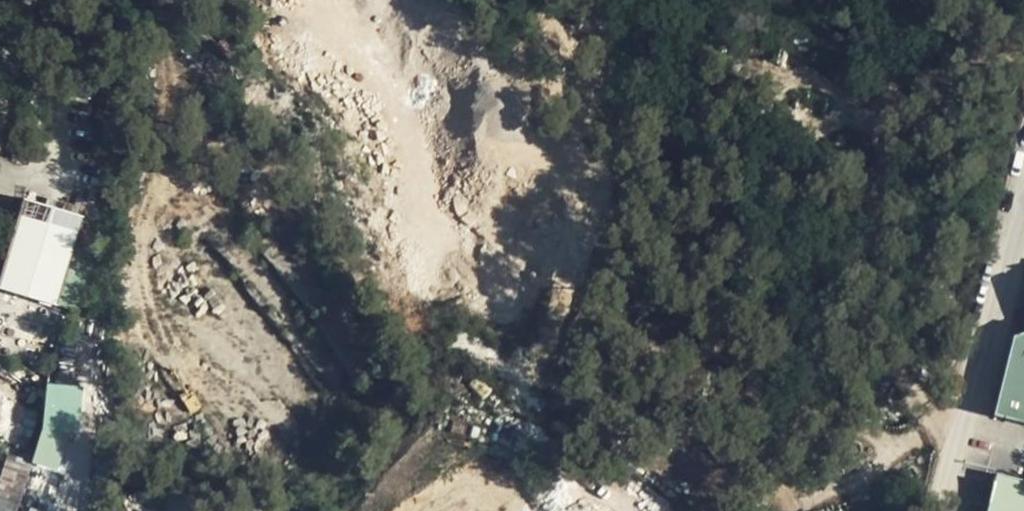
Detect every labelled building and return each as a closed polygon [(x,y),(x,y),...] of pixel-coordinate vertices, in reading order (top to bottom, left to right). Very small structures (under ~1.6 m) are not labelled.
[(0,285),(0,290),(59,304),(81,212),(20,198),(0,285)] [(45,462),(27,456),(10,510),(32,510),(45,462)] [(994,472),(986,510),(1023,510),(1023,478),(994,472)]
